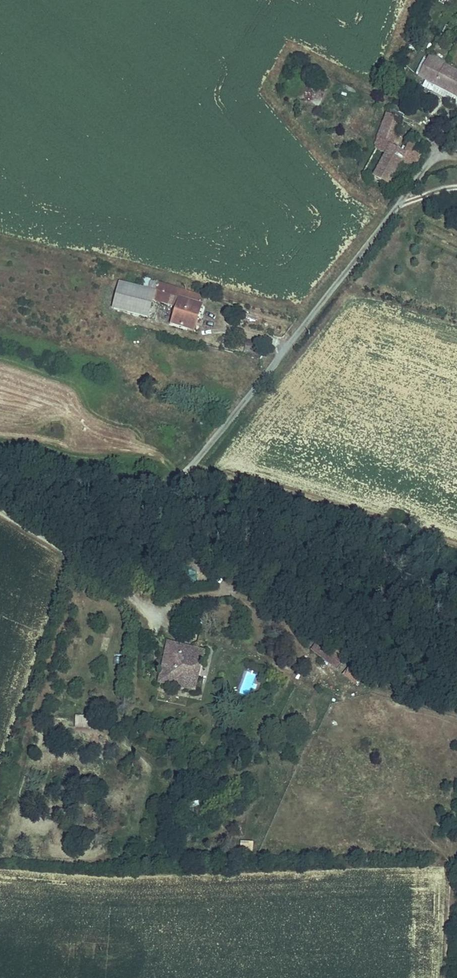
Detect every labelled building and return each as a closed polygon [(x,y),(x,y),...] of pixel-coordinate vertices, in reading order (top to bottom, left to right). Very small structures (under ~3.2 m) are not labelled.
[(436,57),(430,54),(418,76),(456,97),(456,72),(434,60),(436,57)] [(403,117),(391,111),(388,117),(400,123),(403,117)] [(388,117),(387,117),(382,127),(396,133),(400,123),(388,117)] [(396,133),(382,127),(376,145),(377,146),(369,161),(379,167),(373,178),(387,187),(397,166),(412,173),(423,149),(417,147),(418,144),(415,143),(414,145),(408,142),(402,155),(400,160),(380,150),(383,146),(389,149),(396,133)] [(389,149),(383,146),(380,150),(400,160),(402,155),(389,149)] [(379,167),(369,161),(358,181),(368,187),(373,178),(379,167)] [(174,307),(174,309),(176,309),(172,324),(190,329),(194,317),(198,318),(204,298),(143,278),(140,288),(120,282),(114,309),(148,318),(152,300),(174,307)] [(337,670),(349,655),(326,637),(323,640),(321,639),(312,651),(337,670)] [(194,663),(201,665),(204,652),(168,643),(159,682),(195,691),(198,678),(191,677),(194,663)] [(342,674),(355,684),(362,674),(349,665),(342,674)] [(251,696),(256,672),(243,669),(238,693),(251,696)] [(72,729),(87,729),(88,716),(73,715),(72,729)]
